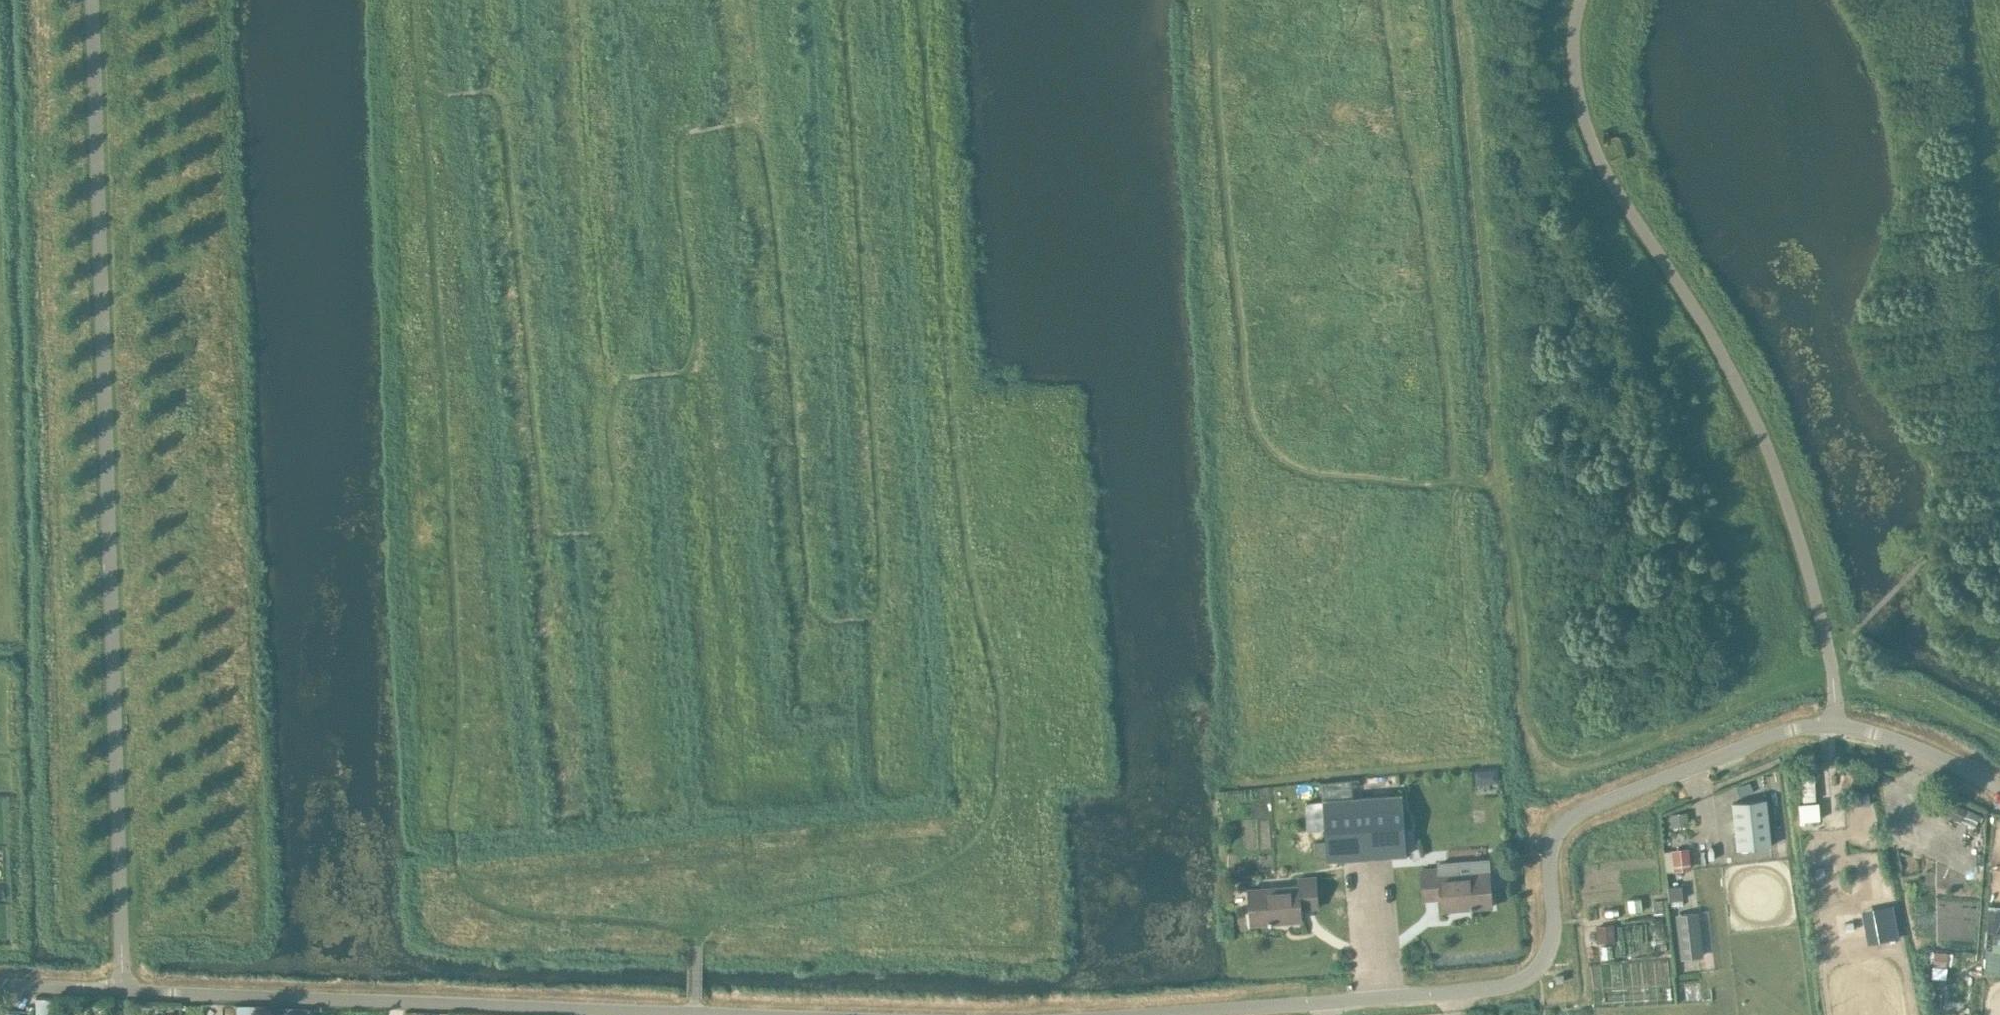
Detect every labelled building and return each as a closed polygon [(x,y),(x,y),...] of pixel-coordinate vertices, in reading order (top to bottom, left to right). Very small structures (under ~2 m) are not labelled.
[(1401,794),(1323,800),(1327,861),(1405,855),(1401,794)] [(1737,849),(1771,845),(1766,799),(1732,802),(1737,849)] [(1438,874),(1438,867),(1420,869),(1422,900),(1440,899),(1441,911),(1491,907),(1489,870),(1438,874)] [(1250,925),(1301,921),(1300,909),(1318,908),(1315,876),(1297,878),(1298,885),(1247,889),(1250,925)] [(1884,947),(1904,943),(1895,901),(1875,905),(1884,947)] [(1685,958),(1696,957),(1698,957),(1693,913),(1680,914),(1685,958)] [(123,1014),(131,1014),(131,1001),(124,1000),(123,1014)]
